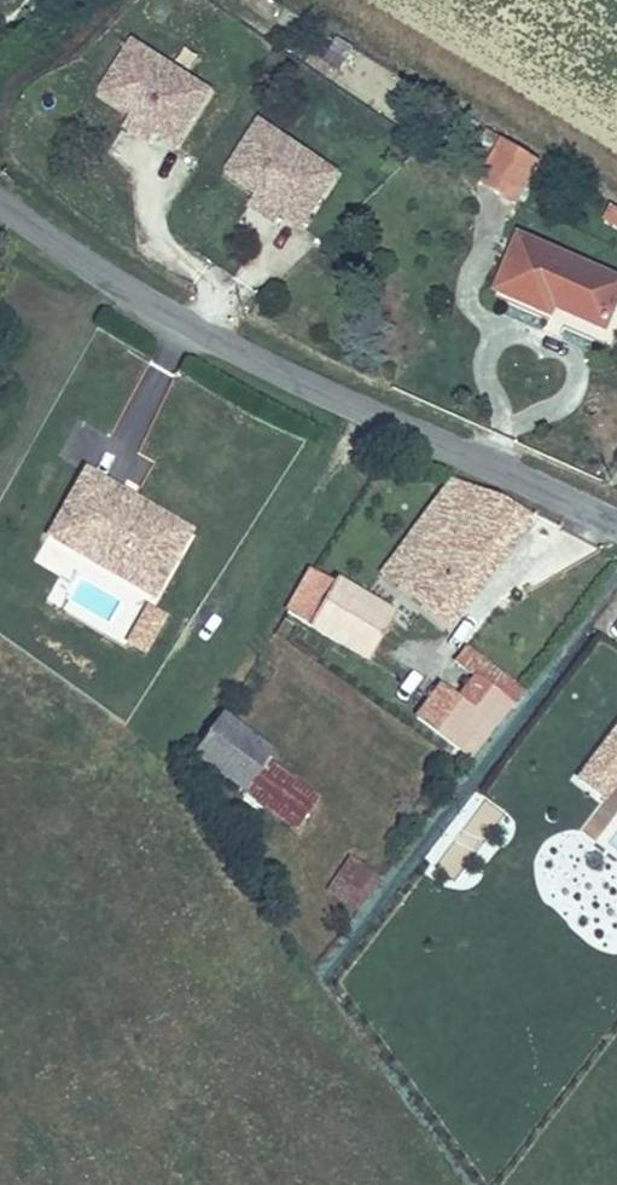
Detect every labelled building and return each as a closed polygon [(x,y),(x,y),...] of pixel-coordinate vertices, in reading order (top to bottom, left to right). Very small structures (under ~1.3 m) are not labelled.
[(221,88),(133,35),(98,97),(188,153),(221,88)] [(343,70),(348,44),(330,40),(324,66),(343,70)] [(348,168),(263,112),(226,173),(307,228),(348,168)] [(500,139),(475,183),(512,204),(537,161),(500,139)] [(522,299),(586,326),(592,314),(616,323),(616,271),(546,243),(522,299)] [(198,525),(79,458),(40,539),(157,602),(198,525)] [(449,493),(440,506),(455,518),(472,498),(449,493)] [(376,580),(441,636),(523,542),(472,498),(455,518),(440,506),(376,580)] [(272,584),(304,611),(328,582),(296,555),(272,584)] [(304,611),(351,652),(376,622),(328,582),(304,611)] [(150,649),(165,615),(148,607),(133,641),(150,649)] [(507,736),(529,708),(465,659),(455,672),(470,684),(448,713),(431,700),(409,729),(459,768),(493,725),(507,736)] [(265,750),(222,709),(188,745),(230,786),(255,760),(265,750)] [(568,782),(604,807),(616,789),(616,711),(568,782)] [(255,760),(230,786),(272,826),(296,801),(255,760)] [(459,882),(498,810),(477,799),(439,871),(459,882)] [(323,893),(359,915),(381,878),(345,857),(323,893)]
